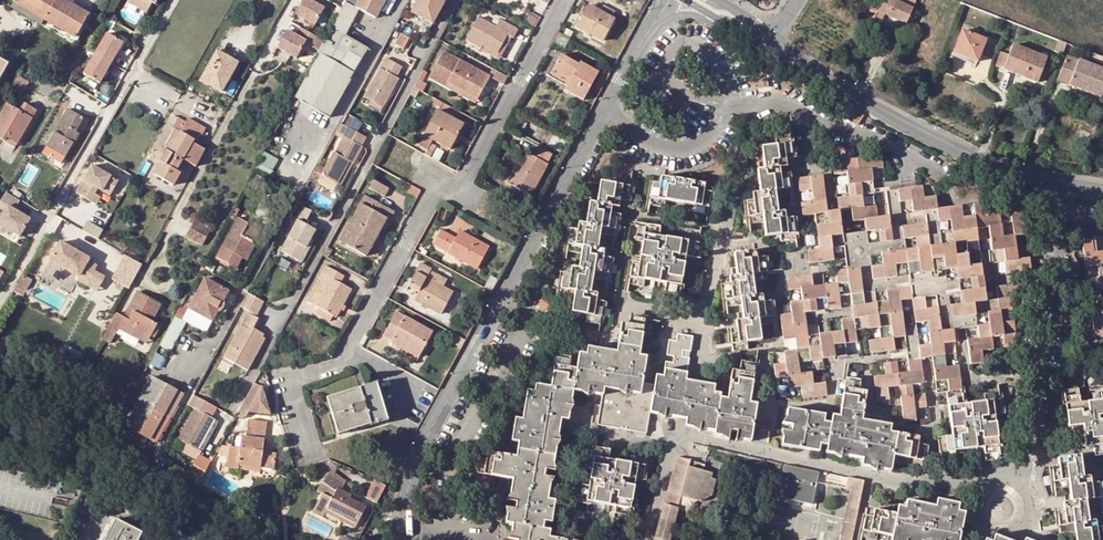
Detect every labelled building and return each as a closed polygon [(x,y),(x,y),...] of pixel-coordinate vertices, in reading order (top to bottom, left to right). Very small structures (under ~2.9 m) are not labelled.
[(14,2),(45,20),(75,38),(89,13),(68,0),(15,0),(14,2)] [(130,1),(148,12),(153,2),(156,3),(158,0),(130,0),(130,1)] [(310,0),(303,0),(296,14),(315,24),(324,8),(310,0)] [(356,7),(359,9),(376,18),(383,5),(386,0),(360,0),(356,7)] [(383,5),(389,9),(394,0),(386,0),(383,5)] [(448,0),(418,0),(412,11),(434,24),(448,0)] [(864,16),(874,20),(879,11),(886,14),(896,19),(907,23),(916,2),(912,0),(883,0),(882,4),(874,0),(871,0),(864,16)] [(45,20),(14,2),(11,8),(42,25),(72,43),(75,38),(45,20)] [(338,16),(352,24),(359,9),(356,7),(346,2),(338,16)] [(605,4),(601,11),(612,18),(616,10),(605,4)] [(615,19),(612,18),(601,11),(589,5),(577,27),(604,41),(615,19)] [(886,14),(879,11),(874,20),(882,24),(886,14)] [(345,35),(352,24),(338,16),(332,28),(345,35)] [(500,19),(496,27),(479,18),(466,40),(482,49),(484,45),(498,52),(508,34),(512,36),(514,37),(519,29),(500,19)] [(325,41),(300,27),(296,36),(286,31),(277,47),(296,58),(305,42),(319,50),(325,41)] [(367,47),(345,35),(332,28),(325,41),(319,50),(303,80),(311,85),(302,102),(330,117),(353,79),(350,78),(367,47)] [(554,41),(565,48),(568,44),(571,38),(559,31),(554,41)] [(986,41),(963,31),(955,53),(978,62),(986,41)] [(124,41),(108,32),(85,73),(101,82),(124,41)] [(395,44),(404,49),(410,38),(405,35),(401,33),(395,44)] [(500,60),(512,36),(508,34),(498,52),(484,45),(482,49),(481,50),(500,60)] [(1002,52),(997,66),(1005,69),(1038,82),(1048,58),(1014,45),(1010,55),(1002,52)] [(200,79),(221,91),(238,62),(217,50),(200,79)] [(491,76),(445,50),(430,77),(446,86),(448,81),(479,97),(491,76)] [(581,61),(579,64),(562,55),(554,70),(571,79),(567,86),(565,89),(585,100),(600,72),(581,61)] [(11,62),(0,56),(0,81),(11,62)] [(396,76),(402,65),(387,56),(365,96),(371,99),(383,106),(399,78),(396,76)] [(1084,91),(1101,97),(1102,93),(1102,69),(1093,65),(1081,60),(1079,61),(1069,57),(1059,78),(1070,83),(1070,85),(1084,91)] [(613,68),(606,64),(595,86),(602,90),(613,68)] [(424,69),(415,86),(424,91),(428,83),(424,81),(430,72),(424,69)] [(550,77),(567,86),(571,79),(554,70),(550,77)] [(31,82),(20,76),(12,90),(22,96),(31,82)] [(760,79),(753,80),(753,88),(756,88),(767,85),(767,78),(760,79)] [(303,80),(294,98),(302,102),(311,85),(303,80)] [(479,97),(448,81),(446,86),(476,102),(479,97)] [(381,109),(383,106),(371,99),(369,103),(381,109)] [(26,102),(21,111),(7,103),(0,115),(0,138),(6,141),(8,137),(18,143),(38,109),(26,102)] [(69,109),(49,143),(67,154),(79,133),(76,132),(84,118),(69,109)] [(863,116),(853,109),(850,114),(847,119),(857,125),(860,120),(863,116)] [(464,124),(438,110),(424,134),(433,139),(451,149),(464,124)] [(186,121),(181,132),(170,151),(163,149),(161,149),(160,150),(159,152),(158,153),(157,155),(157,156),(158,158),(158,160),(160,161),(161,162),(155,173),(174,184),(181,173),(177,170),(195,140),(198,141),(206,127),(189,117),(186,121)] [(173,127),(175,128),(181,132),(186,121),(179,117),(173,127)] [(342,123),(337,132),(341,135),(347,125),(342,123)] [(338,182),(348,165),(346,164),(348,158),(351,160),(355,162),(363,146),(362,145),(366,136),(348,126),(343,135),(345,136),(337,152),(335,151),(323,173),(323,174),(338,182)] [(170,151),(181,132),(175,128),(172,133),(167,143),(163,149),(170,151)] [(160,139),(167,143),(172,133),(165,130),(160,139)] [(276,131),(272,138),(284,145),(288,138),(276,131)] [(428,149),(433,139),(424,134),(419,145),(428,149)] [(765,222),(767,235),(781,234),(782,241),(796,239),(794,217),(787,218),(786,211),(779,211),(777,197),(791,196),(788,173),(781,174),(781,167),(788,166),(787,158),(794,158),(791,135),(776,137),(777,145),(763,147),(765,169),(758,170),(761,192),(753,193),(754,200),(748,201),(751,224),(765,222)] [(49,143),(47,146),(66,157),(67,154),(49,143)] [(527,153),(520,167),(511,183),(532,195),(549,165),(548,163),(553,154),(536,145),(531,155),(527,153)] [(844,148),(832,150),(835,174),(846,172),(849,196),(838,198),(840,210),(828,212),(822,175),(799,178),(801,190),(812,189),(814,201),(802,203),(804,215),(816,214),(820,249),(808,251),(809,263),(834,259),(833,248),(845,246),(847,266),(848,270),(836,271),(837,283),(813,286),(812,274),(788,277),(789,290),(801,288),(803,300),(791,301),(792,313),(781,315),(784,338),(795,337),(797,349),(785,351),(786,363),(776,364),(777,377),(787,375),(789,387),(802,385),(804,397),(826,394),(825,382),(814,384),(812,372),(801,373),(799,361),(847,355),(846,343),(857,341),(856,330),(880,327),(882,338),(870,340),(872,351),(895,348),(893,337),(906,335),(908,352),(908,356),(909,359),(910,372),(898,373),(896,361),(885,363),(886,375),(875,376),(878,400),(890,398),(888,387),(899,385),(905,421),(917,420),(915,408),(927,406),(925,394),(914,395),(912,384),(924,382),(921,358),(933,357),(938,393),(947,392),(953,435),(939,437),(941,452),(984,446),(987,461),(1001,459),(996,415),(1002,414),(999,392),(985,394),(986,401),(964,404),(959,365),(947,366),(944,343),(956,342),(954,329),(978,326),(979,337),(968,339),(972,364),(983,362),(982,350),(993,349),(992,336),(1003,335),(1005,347),(1017,345),(1014,321),(1002,323),(1000,311),(1013,309),(1011,297),(1023,296),(1021,283),(996,287),(998,298),(986,300),(977,228),(988,226),(994,262),(1006,260),(1008,273),(1031,270),(1029,257),(1018,259),(1015,235),(1026,234),(1023,210),(1011,212),(1013,223),(1001,224),(1000,213),(988,214),(986,203),(955,207),(942,208),(937,209),(934,185),(917,187),(903,189),(899,189),(890,190),(886,191),(889,216),(878,217),(876,205),(864,207),(862,194),(874,193),(871,169),(883,167),(881,155),(845,160),(844,148)] [(271,173),(279,158),(266,152),(259,167),(271,173)] [(96,193),(99,188),(111,194),(119,180),(93,165),(77,192),(91,201),(96,193)] [(520,167),(515,165),(507,181),(511,183),(520,167)] [(319,180),(323,174),(323,173),(315,169),(312,176),(319,180)] [(250,187),(263,194),(270,180),(257,173),(250,187)] [(601,323),(604,301),(596,300),(597,293),(590,291),(593,278),(607,280),(611,258),(604,257),(605,249),(598,248),(600,234),(614,236),(618,214),(611,213),(613,205),(620,206),(621,200),(628,201),(631,179),(617,177),(616,184),(601,182),(597,203),(590,202),(587,224),(580,223),(578,230),(571,229),(568,251),(582,254),(580,267),(573,266),(571,274),(564,273),(561,295),(575,297),(572,311),(586,313),(586,320),(601,323)] [(694,205),(693,212),(707,215),(711,192),(704,191),(705,184),(662,177),(661,184),(653,183),(650,205),(665,208),(666,200),(694,205)] [(389,186),(374,178),(369,187),(384,195),(389,186)] [(412,185),(408,192),(418,198),(422,190),(412,185)] [(7,191),(1,201),(8,205),(6,210),(0,220),(0,223),(22,235),(31,218),(16,209),(21,199),(7,191)] [(102,196),(96,193),(91,201),(97,204),(102,196)] [(386,228),(396,211),(366,195),(361,203),(366,206),(346,243),(366,255),(382,226),(386,228)] [(1,201),(0,203),(0,206),(6,210),(8,205),(1,201)] [(341,241),(346,243),(366,206),(361,203),(341,241)] [(235,206),(230,216),(235,220),(241,209),(235,206)] [(308,246),(312,238),(317,229),(306,223),(314,210),(306,206),(282,250),(303,262),(311,248),(308,246)] [(444,222),(447,212),(442,210),(439,220),(444,222)] [(244,256),(252,241),(254,243),(261,229),(239,217),(217,257),(237,268),(244,256)] [(196,220),(190,229),(207,238),(212,229),(196,220)] [(87,222),(83,229),(99,238),(104,231),(87,222)] [(678,300),(686,256),(700,259),(703,244),(659,236),(660,230),(638,226),(636,240),(643,242),(640,263),(632,262),(629,284),(643,286),(645,278),(666,282),(664,297),(678,300)] [(190,229),(186,236),(203,245),(207,238),(190,229)] [(489,247),(460,231),(457,237),(442,229),(434,244),(478,268),(489,247)] [(1097,251),(1095,238),(1082,240),(1085,266),(1098,264),(1100,277),(1088,279),(1089,291),(1101,290),(1102,302),(1102,250),(1097,251)] [(249,259),(257,244),(254,243),(252,241),(244,256),(249,259)] [(87,284),(95,271),(98,266),(89,260),(90,258),(61,242),(51,259),(80,276),(78,279),(87,284)] [(328,247),(324,254),(329,257),(333,250),(328,247)] [(730,329),(733,350),(747,349),(746,342),(760,340),(759,325),(773,324),(770,301),(763,302),(762,294),(755,296),(753,281),(767,279),(764,257),(757,258),(756,251),(734,254),(736,275),(729,276),(730,284),(724,285),(727,307),(741,305),(743,319),(736,320),(737,328),(730,329)] [(112,278),(130,287),(143,263),(125,253),(112,278)] [(431,270),(432,267),(422,261),(410,286),(420,291),(415,299),(442,313),(453,292),(443,287),(427,278),(431,270)] [(205,269),(213,273),(217,267),(209,262),(205,269)] [(326,265),(322,272),(330,278),(316,304),(319,306),(315,313),(327,320),(331,312),(338,316),(352,289),(342,284),(346,276),(326,265)] [(448,279),(431,270),(427,278),(443,287),(448,279)] [(98,291),(106,277),(95,271),(87,284),(98,291)] [(322,272),(308,299),(316,304),(330,278),(322,272)] [(32,279),(25,274),(18,285),(26,290),(32,279)] [(492,275),(486,287),(492,291),(499,279),(492,275)] [(205,278),(187,310),(182,319),(187,322),(206,332),(217,312),(220,311),(221,310),(223,308),(224,306),(225,304),(225,301),(225,299),(224,299),(229,290),(205,278)] [(26,290),(18,285),(15,291),(23,295),(26,290)] [(478,294),(485,298),(488,292),(481,289),(478,294)] [(144,332),(150,335),(156,323),(151,320),(160,304),(137,292),(123,317),(116,313),(109,326),(107,331),(114,335),(118,328),(140,339),(144,332)] [(259,323),(261,318),(258,316),(266,300),(249,292),(241,307),(250,312),(247,317),(258,323),(259,323)] [(550,302),(546,295),(534,303),(538,309),(550,302)] [(181,306),(175,315),(182,319),(187,310),(181,306)] [(422,352),(432,332),(397,312),(383,335),(392,340),(394,338),(422,352)] [(1069,314),(1060,312),(1058,323),(1067,324),(1069,314)] [(1092,316),(1095,341),(1102,340),(1102,314),(1092,316)] [(187,322),(182,319),(175,315),(159,345),(171,351),(187,322)] [(686,425),(692,426),(714,430),(714,434),(722,436),(724,428),(730,429),(737,431),(744,432),(743,439),(750,440),(756,404),(749,402),(753,381),(759,382),(762,368),(740,364),(738,371),(732,370),(726,399),(719,398),(720,394),(713,392),(714,386),(685,380),(686,373),(688,358),(682,357),(683,350),(689,351),(692,337),(677,335),(676,341),(669,340),(667,355),(674,356),(673,363),(665,362),(664,369),(663,377),(656,376),(654,385),(641,383),(645,356),(638,355),(642,333),(649,334),(651,320),(630,316),(629,324),(622,323),(617,352),(587,347),(586,355),(580,354),(578,357),(576,368),(569,367),(570,360),(547,357),(545,371),(553,372),(551,386),(535,384),(534,392),(527,391),(525,403),(514,402),(513,410),(523,412),(522,419),(515,418),(512,440),(518,441),(517,449),(516,457),(486,452),(485,459),(478,458),(475,480),(489,483),(490,475),(513,479),(510,493),(518,494),(516,501),(515,509),(514,517),(507,516),(506,522),(513,524),(512,531),(519,531),(518,538),(517,539),(566,539),(548,537),(550,530),(542,529),(544,520),(551,522),(554,500),(547,499),(549,483),(543,483),(544,476),(545,469),(546,462),(554,463),(555,455),(556,447),(549,446),(551,433),(557,435),(560,419),(568,419),(569,412),(562,410),(564,398),(571,399),(573,390),(602,395),(598,423),(646,431),(650,412),(686,419),(686,425)] [(253,331),(255,328),(258,323),(247,317),(231,346),(242,352),(236,363),(249,370),(266,338),(264,337),(266,334),(259,330),(257,333),(253,331)] [(117,334),(142,348),(145,343),(120,329),(117,334)] [(146,343),(150,335),(144,332),(140,339),(146,343)] [(420,357),(422,352),(394,338),(392,340),(391,342),(420,357)] [(225,357),(236,363),(242,352),(231,346),(225,357)] [(156,442),(182,393),(152,376),(125,425),(156,442)] [(789,408),(787,416),(794,417),(792,424),(791,431),(790,437),(783,436),(782,444),(818,450),(819,444),(827,445),(826,452),(835,453),(836,446),(849,449),(848,455),(863,458),(862,465),(870,467),(871,460),(884,462),(883,469),(891,469),(893,455),(909,457),(907,465),(921,467),(924,446),(918,444),(919,437),(890,432),(891,425),(862,420),(867,391),(859,390),(860,383),(839,379),(836,393),(844,395),(840,417),(833,415),(832,423),(823,421),(825,414),(789,408)] [(254,382),(236,417),(241,419),(245,415),(248,412),(269,412),(261,385),(254,382)] [(370,426),(386,421),(375,383),(326,397),(338,434),(369,424),(370,426)] [(1079,388),(1065,390),(1069,426),(1072,426),(1074,436),(1085,434),(1087,446),(1094,445),(1095,452),(1102,451),(1102,392),(1102,400),(1081,402),(1079,388)] [(197,405),(200,399),(193,395),(189,401),(197,405)] [(200,399),(197,405),(179,438),(186,442),(198,449),(215,418),(213,417),(218,407),(201,397),(200,399)] [(573,406),(571,399),(564,398),(562,410),(569,412),(573,406)] [(792,424),(794,417),(787,416),(783,422),(792,424)] [(226,467),(238,469),(239,464),(260,467),(273,469),(276,453),(263,451),(266,422),(248,420),(246,435),(241,435),(239,448),(229,446),(226,467)] [(765,429),(753,427),(751,441),(762,442),(765,429)] [(783,436),(790,437),(791,431),(781,429),(783,436)] [(735,441),(743,439),(744,432),(737,431),(735,441)] [(560,440),(557,435),(551,433),(549,446),(556,447),(560,440)] [(198,449),(186,442),(182,450),(196,458),(199,454),(201,450),(198,449)] [(849,449),(836,446),(835,453),(841,457),(848,455),(849,449)] [(607,458),(609,452),(587,449),(585,463),(592,464),(588,486),(574,484),(572,498),(615,505),(613,520),(627,523),(634,480),(642,481),(646,457),(631,455),(630,462),(607,458)] [(196,458),(187,473),(199,479),(210,460),(199,454),(196,458)] [(1080,455),(1059,458),(1060,465),(1053,466),(1056,488),(1071,487),(1072,501),(1064,502),(1065,509),(1058,510),(1061,533),(1076,531),(1077,539),(1102,539),(1102,527),(1097,528),(1096,520),(1089,521),(1087,505),(1101,503),(1099,482),(1092,483),(1090,476),(1083,477),(1080,455)] [(704,470),(693,467),(690,466),(692,460),(689,459),(678,456),(654,539),(671,539),(682,497),(703,501),(713,494),(717,478),(712,477),(713,472),(704,470)] [(884,462),(871,460),(870,467),(876,471),(883,469),(884,462)] [(555,470),(554,463),(546,462),(545,469),(555,470)] [(812,503),(816,482),(819,470),(785,462),(777,495),(812,503)] [(339,488),(343,483),(329,472),(322,481),(325,483),(335,491),(332,498),(322,493),(314,507),(324,512),(326,508),(338,515),(336,518),(354,527),(365,506),(349,498),(343,494),(344,491),(339,488)] [(841,539),(852,539),(864,480),(850,477),(848,488),(852,489),(841,539)] [(365,498),(375,503),(385,485),(374,480),(365,498)] [(321,492),(322,493),(332,498),(335,491),(325,483),(321,492)] [(440,495),(423,492),(421,501),(427,502),(439,504),(440,495)] [(506,500),(516,501),(518,494),(510,493),(506,500)] [(951,539),(958,539),(964,512),(957,510),(960,497),(953,496),(952,502),(937,499),(936,506),(907,501),(905,508),(899,506),(897,514),(875,510),(874,517),(866,515),(862,536),(876,539),(877,532),(892,535),(891,539),(899,539),(900,537),(913,539),(936,539),(937,536),(951,539)] [(505,507),(507,516),(514,517),(515,509),(505,507)] [(324,512),(336,518),(338,515),(326,508),(324,512)] [(313,514),(307,522),(323,533),(329,525),(313,514)] [(268,523),(273,526),(276,518),(271,515),(268,523)] [(141,533),(115,520),(105,539),(137,539),(141,533)]
